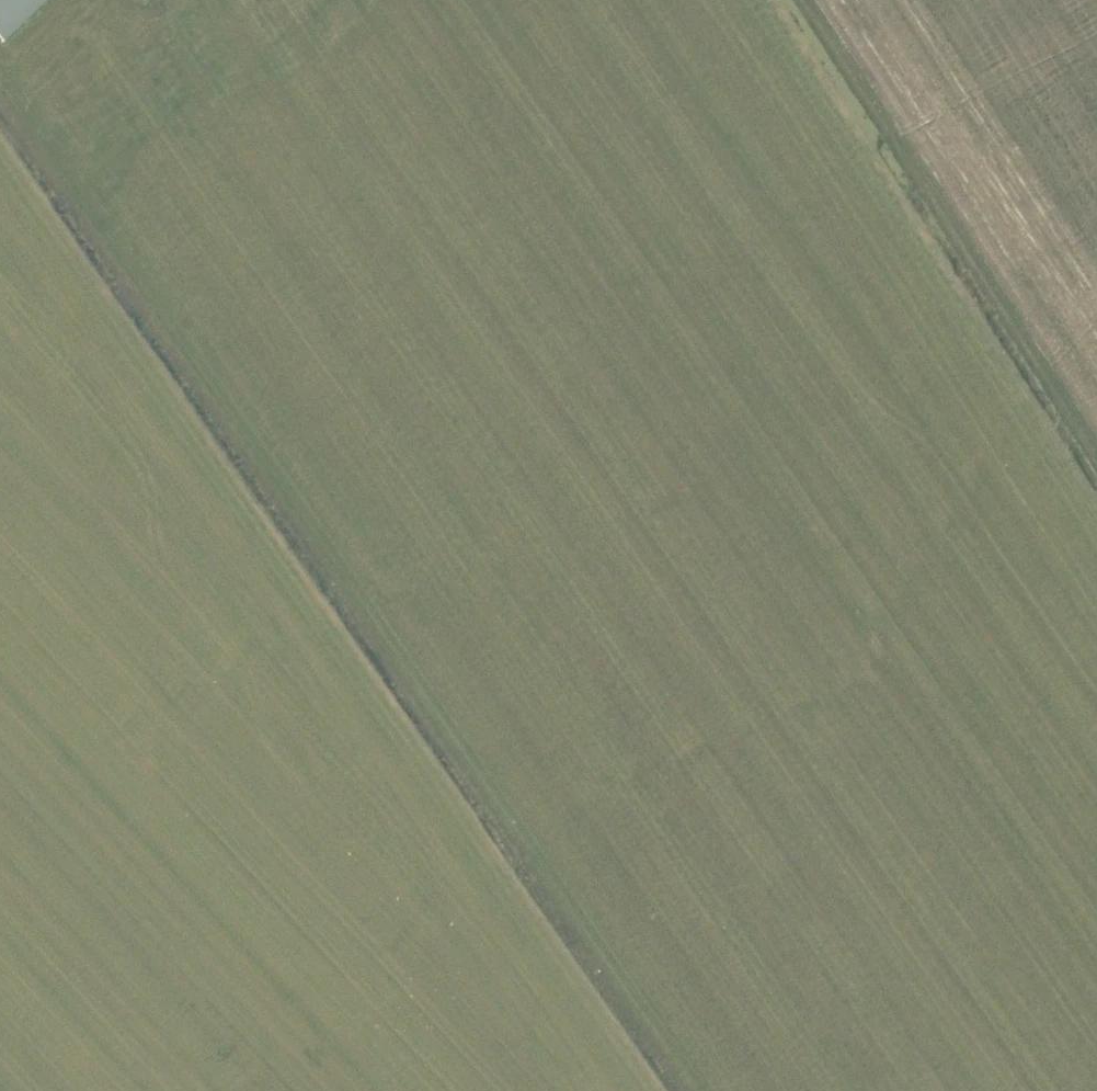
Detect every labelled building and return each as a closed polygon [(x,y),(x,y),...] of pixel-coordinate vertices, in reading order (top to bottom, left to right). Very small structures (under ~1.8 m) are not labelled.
[(0,44),(46,0),(0,0),(0,43),(0,44)]
